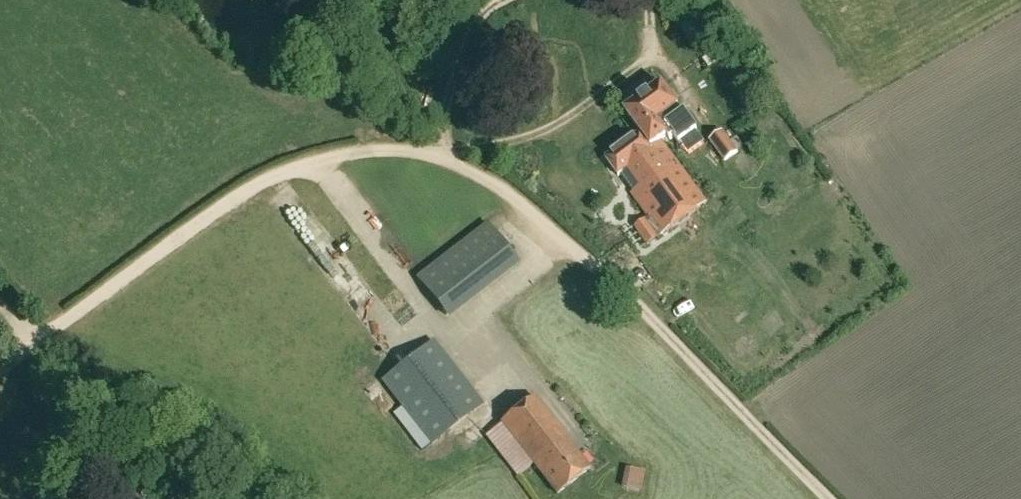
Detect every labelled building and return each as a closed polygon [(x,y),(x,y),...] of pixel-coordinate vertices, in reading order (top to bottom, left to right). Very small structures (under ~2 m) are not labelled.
[(671,38),(675,43),(682,39),(678,32),(671,38)] [(701,57),(710,69),(729,56),(722,44),(701,57)] [(708,203),(662,140),(670,134),(661,121),(680,107),(664,85),(627,111),(643,134),(607,159),(640,204),(626,214),(649,246),(708,203)] [(669,127),(682,144),(699,131),(686,114),(669,127)] [(738,128),(729,134),(726,131),(712,142),(726,163),(741,153),(739,150),(749,144),(738,128)] [(434,264),(463,303),(518,261),(489,223),(434,264)] [(682,252),(695,239),(686,231),(673,244),(682,252)] [(409,337),(352,249),(327,266),(355,309),(360,306),(388,350),(409,337)] [(433,444),(484,405),(436,341),(385,380),(433,444)] [(535,463),(559,495),(593,469),(537,397),(504,422),(516,439),(501,450),(520,474),(535,463)]
